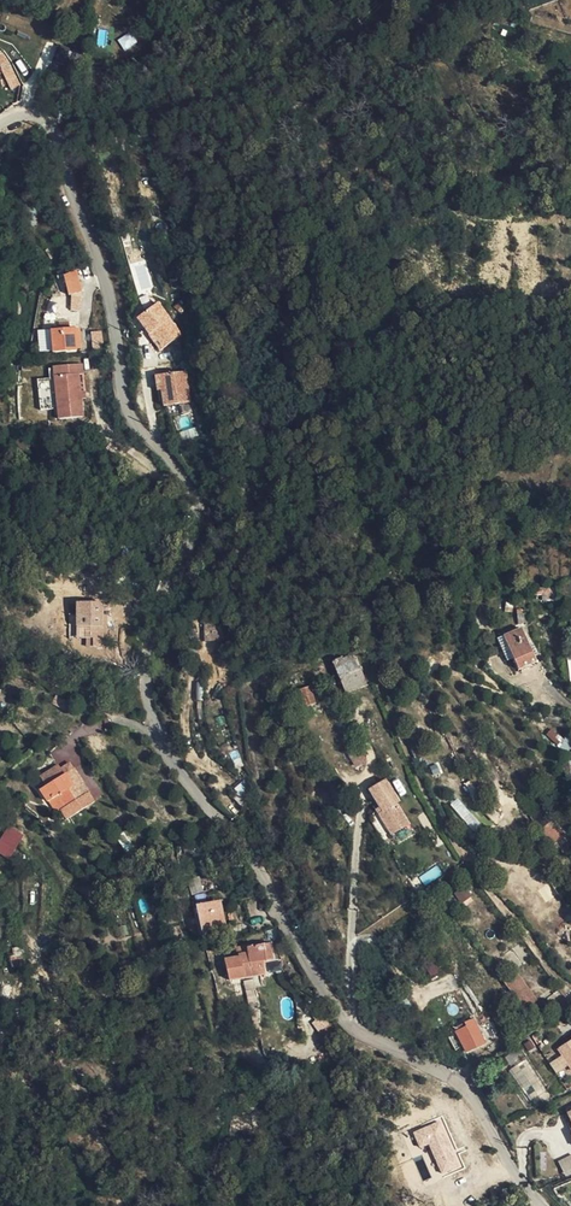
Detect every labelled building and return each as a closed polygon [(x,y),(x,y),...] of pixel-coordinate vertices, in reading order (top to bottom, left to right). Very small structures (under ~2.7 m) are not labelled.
[(123,50),(136,43),(131,33),(118,39),(123,50)] [(20,85),(5,54),(0,57),(0,66),(11,89),(20,85)] [(63,273),(69,294),(82,290),(77,269),(63,273)] [(58,302),(69,298),(61,280),(51,285),(58,302)] [(70,310),(80,310),(81,294),(71,293),(70,310)] [(122,319),(134,336),(140,345),(146,342),(156,359),(163,355),(174,346),(152,313),(154,311),(147,301),(122,319)] [(69,345),(69,352),(76,351),(74,333),(41,337),(43,359),(65,357),(65,345),(69,345)] [(146,342),(140,345),(151,362),(156,359),(146,342)] [(41,373),(42,378),(47,413),(48,425),(72,422),(71,407),(68,382),(73,381),(72,370),(41,373)] [(47,413),(42,378),(34,379),(34,387),(24,388),(26,414),(47,413)] [(179,386),(168,386),(154,385),(154,400),(153,415),(158,416),(179,416),(179,386)] [(74,600),(75,637),(93,637),(93,646),(105,645),(104,599),(74,600)] [(527,631),(529,655),(539,653),(533,630),(527,631)] [(520,657),(529,655),(527,631),(514,634),(520,657)] [(507,658),(512,656),(504,636),(498,639),(507,658)] [(329,666),(331,672),(352,664),(358,677),(337,685),(342,696),(364,687),(352,657),(329,666)] [(352,664),(331,672),(337,685),(358,677),(352,664)] [(300,714),(312,709),(304,693),(294,698),(300,714)] [(367,763),(361,746),(348,751),(353,767),(367,763)] [(64,777),(72,790),(75,795),(83,789),(69,766),(61,772),(64,777)] [(67,807),(75,819),(95,805),(88,795),(80,801),(76,804),(68,793),(72,790),(64,777),(46,790),(53,802),(60,797),(67,807)] [(395,804),(382,782),(366,792),(379,814),(377,816),(390,836),(406,826),(393,806),(395,804)] [(43,792),(50,804),(53,802),(46,790),(43,792)] [(76,804),(80,801),(75,795),(72,790),(68,793),(76,804)] [(56,814),(64,810),(67,807),(60,797),(53,802),(50,804),(56,814)] [(451,804),(473,829),(480,823),(458,798),(451,804)] [(71,821),(75,819),(67,807),(64,810),(71,821)] [(24,835),(9,824),(0,838),(0,853),(8,859),(24,835)] [(121,840),(130,854),(137,849),(127,835),(121,840)] [(191,892),(201,890),(199,875),(189,876),(191,892)] [(203,929),(225,925),(220,902),(198,905),(203,929)] [(224,982),(262,974),(260,961),(269,960),(266,946),(246,949),(246,952),(232,954),(233,958),(220,961),(224,982)] [(522,973),(507,979),(520,1009),(535,1002),(522,973)] [(465,1054),(482,1045),(469,1022),(453,1030),(465,1054)] [(559,1046),(556,1049),(560,1054),(549,1063),(556,1073),(569,1064),(570,1068),(570,1030),(562,1035),(556,1039),(559,1046)] [(443,1117),(411,1130),(419,1149),(429,1145),(441,1176),(463,1168),(443,1117)] [(559,1151),(565,1165),(570,1162),(570,1145),(559,1151)]
